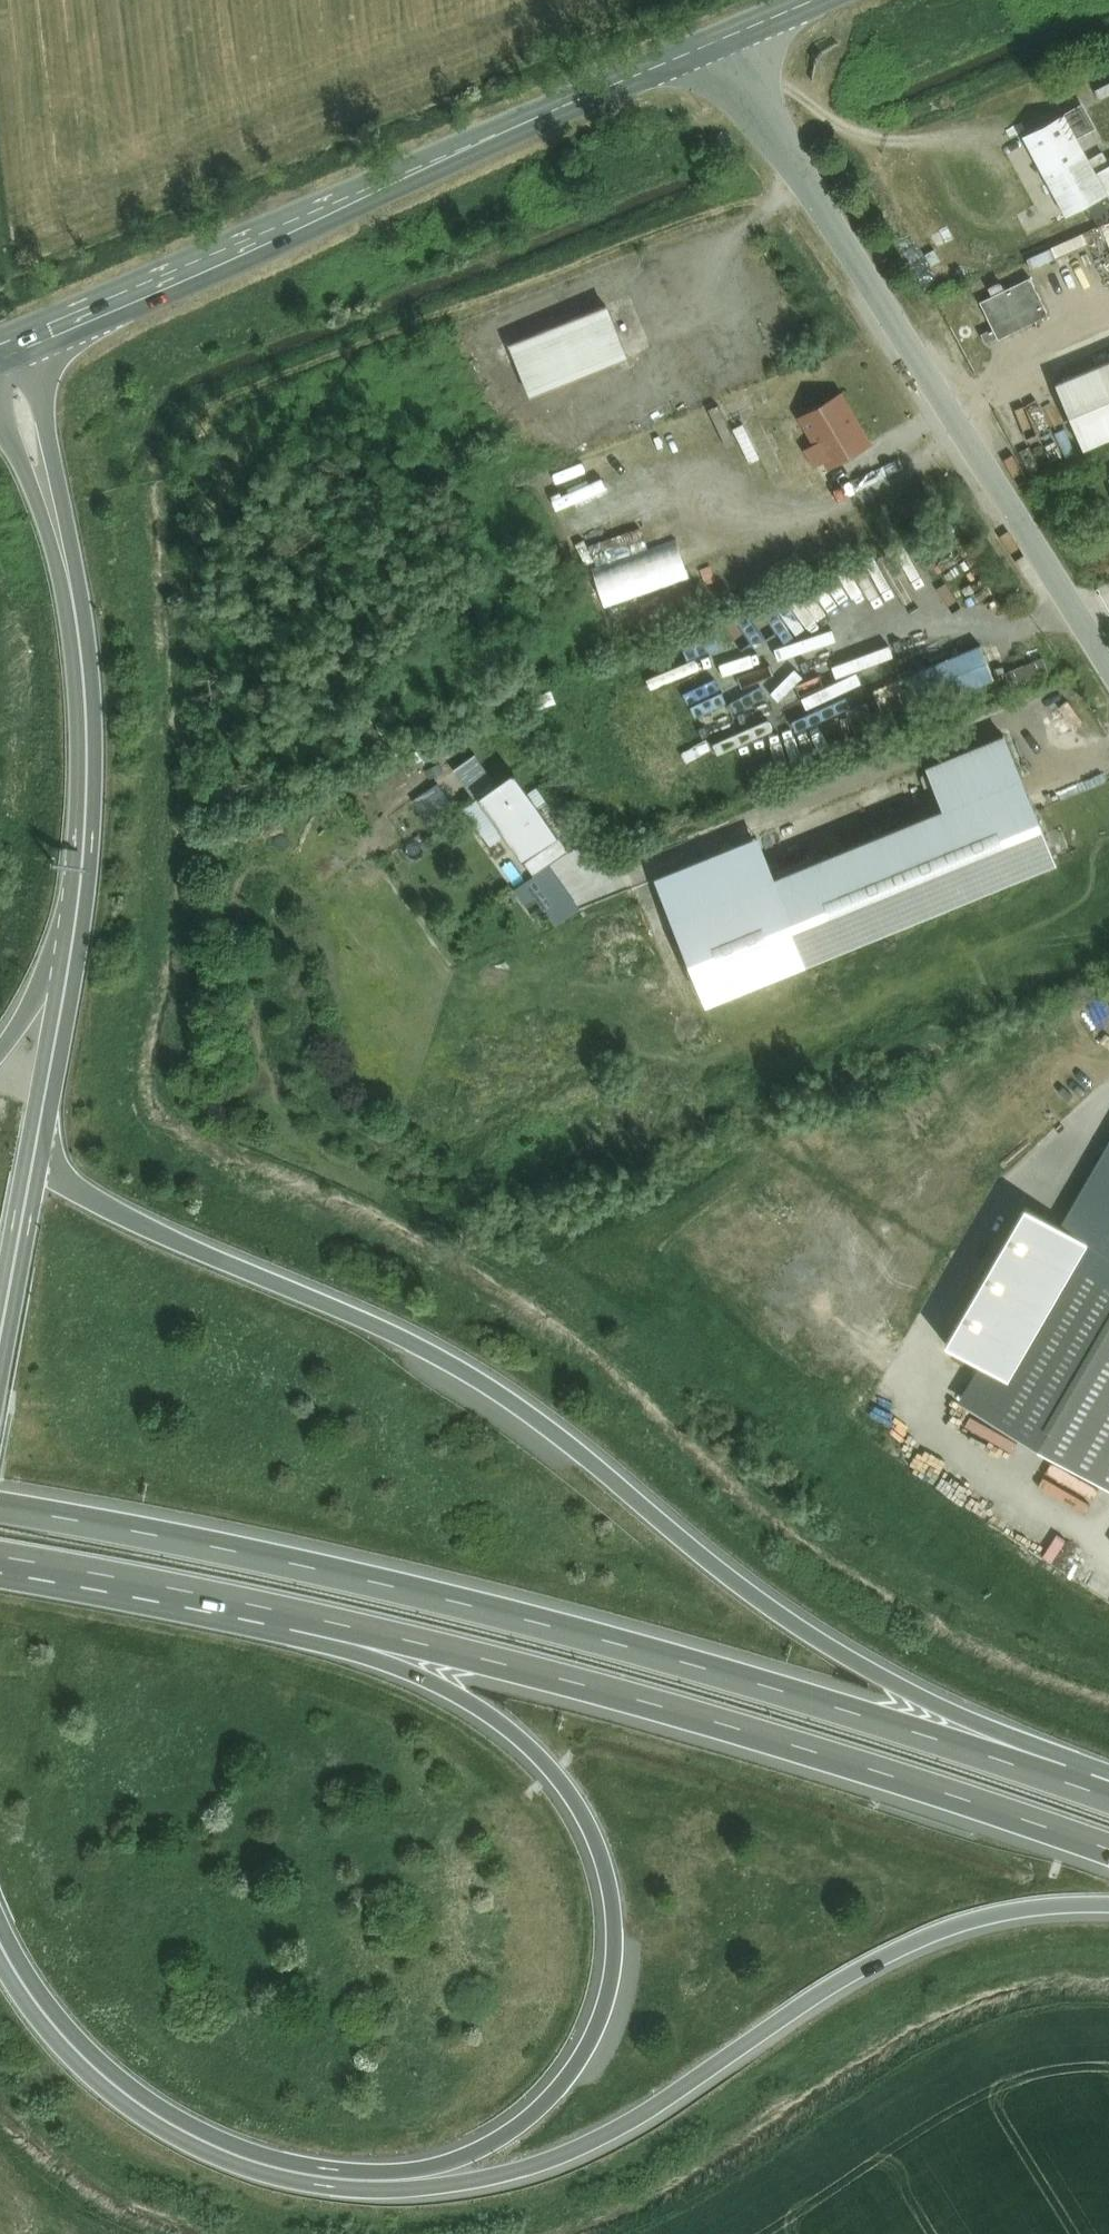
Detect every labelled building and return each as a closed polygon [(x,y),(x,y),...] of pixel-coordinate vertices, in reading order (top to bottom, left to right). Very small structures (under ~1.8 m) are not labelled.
[(1108,92),(1108,79),(1098,84),(1103,95),(1108,92)] [(1068,214),(1108,193),(1108,163),(1098,169),(1080,134),(1096,126),(1086,106),(1070,114),(1069,111),(1027,132),(1068,214)] [(981,290),(996,334),(1050,314),(1035,272),(1006,282),(981,290)] [(607,300),(506,340),(527,392),(628,353),(607,300)] [(1053,373),(1080,439),(1108,427),(1108,351),(1053,373)] [(796,410),(827,467),(872,442),(841,386),(796,410)] [(608,571),(659,556),(655,543),(604,559),(608,571)] [(981,645),(904,675),(918,709),(995,678),(981,645)] [(1045,651),(1015,665),(1023,683),(1053,669),(1045,651)] [(670,922),(704,1005),(1054,858),(1002,735),(926,767),(944,808),(771,882),(670,922)] [(496,782),(475,754),(455,769),(476,797),(479,795),(496,782)] [(532,871),(566,847),(512,771),(496,782),(479,795),(532,871)] [(670,922),(771,882),(755,842),(654,882),(670,922)] [(557,927),(582,910),(552,867),(515,892),(525,906),(537,898),(557,927)] [(953,1346),(980,1362),(959,1397),(1108,1484),(1108,1149),(1065,1224),(1034,1205),(953,1346)]
